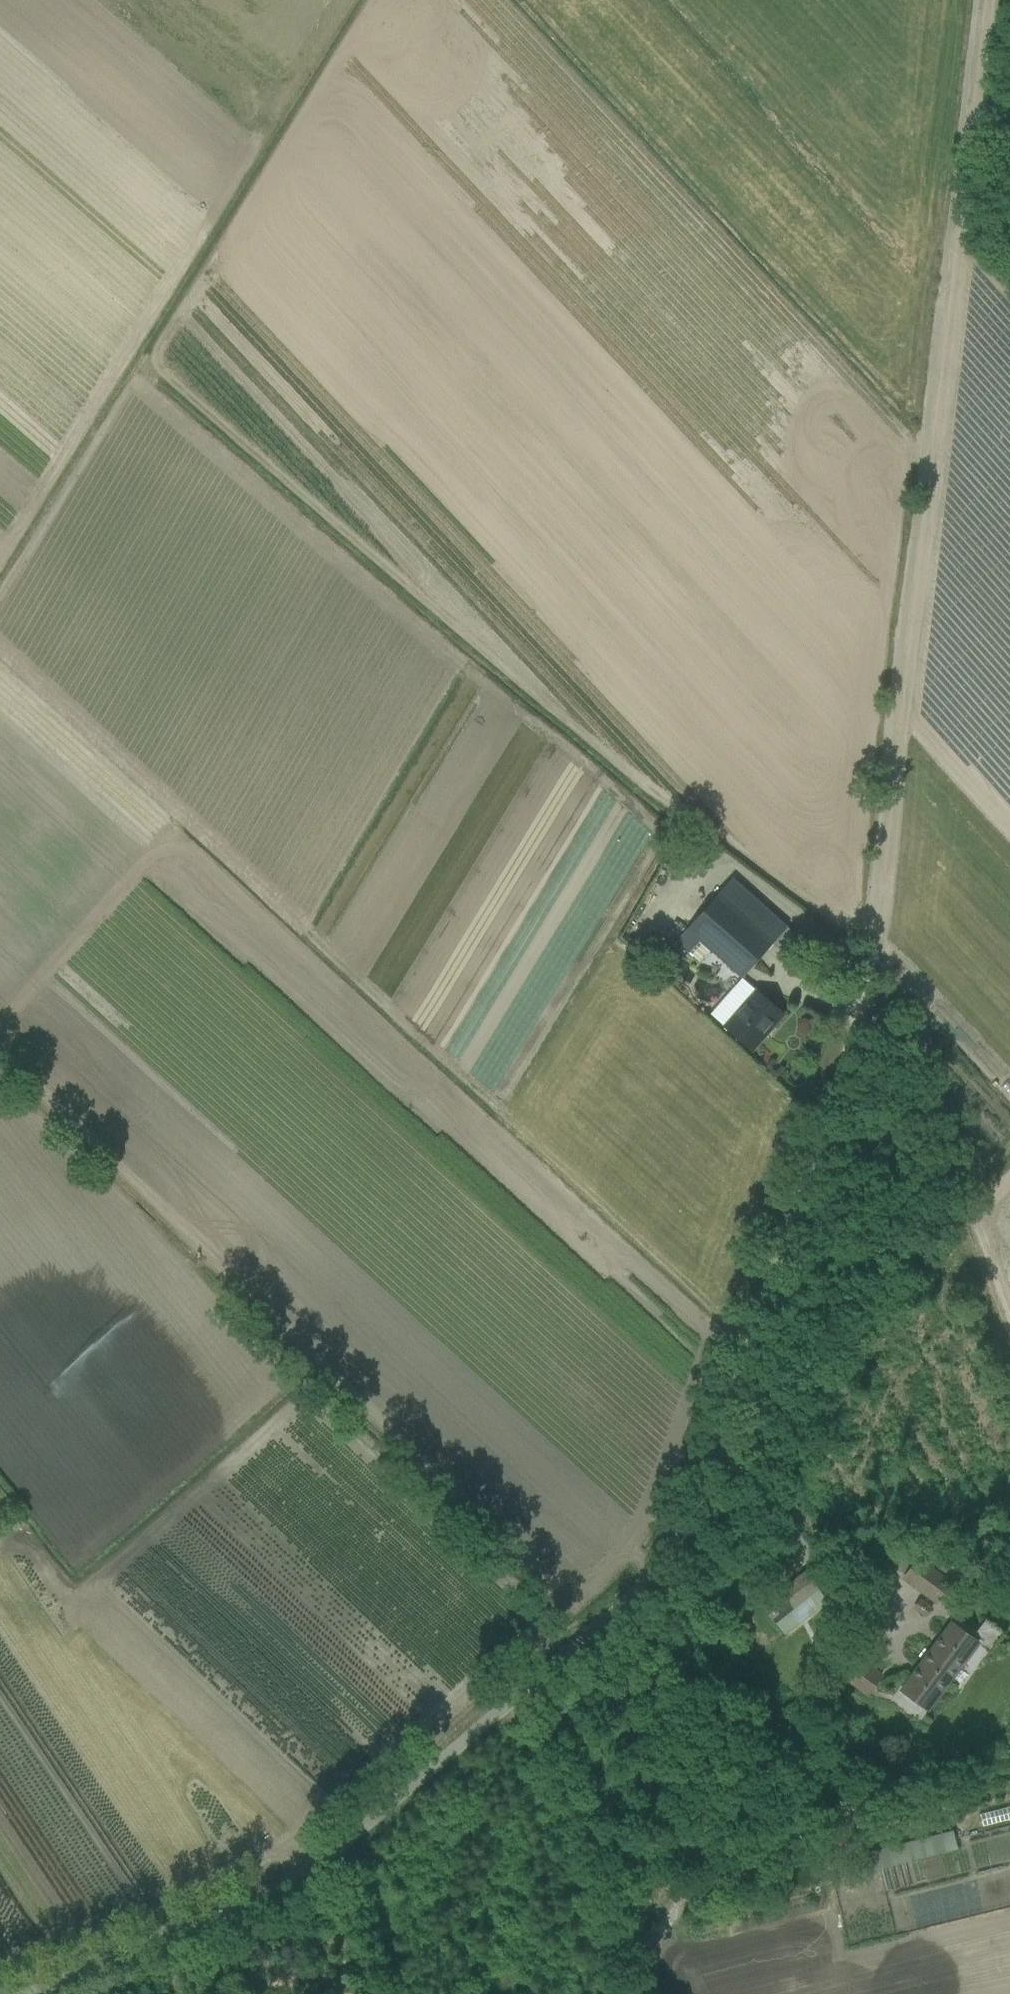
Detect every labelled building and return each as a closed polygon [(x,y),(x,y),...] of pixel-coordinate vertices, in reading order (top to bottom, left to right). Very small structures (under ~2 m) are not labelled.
[(699,962),(710,950),(741,978),(773,942),(758,929),(721,896),(686,936),(679,944),(699,962)] [(783,1015),(756,991),(743,979),(711,1015),(725,1027),(749,1048),(770,1024),(773,1026),(783,1015)] [(951,1580),(924,1561),(918,1557),(902,1580),(935,1603),(951,1580)] [(783,1633),(826,1599),(818,1589),(805,1572),(762,1606),(775,1623),(783,1633)] [(919,1598),(912,1608),(924,1618),(932,1608),(919,1598)] [(935,1671),(947,1679),(975,1642),(987,1652),(1002,1633),(985,1619),(976,1631),(960,1620),(955,1627),(952,1624),(927,1657),(939,1666),(935,1671)] [(846,1650),(832,1671),(867,1696),(882,1675),(846,1650)] [(902,1690),(918,1702),(925,1707),(947,1679),(935,1671),(939,1666),(927,1657),(902,1690)] [(953,1831),(830,1862),(834,1880),(957,1849),(953,1831)]
